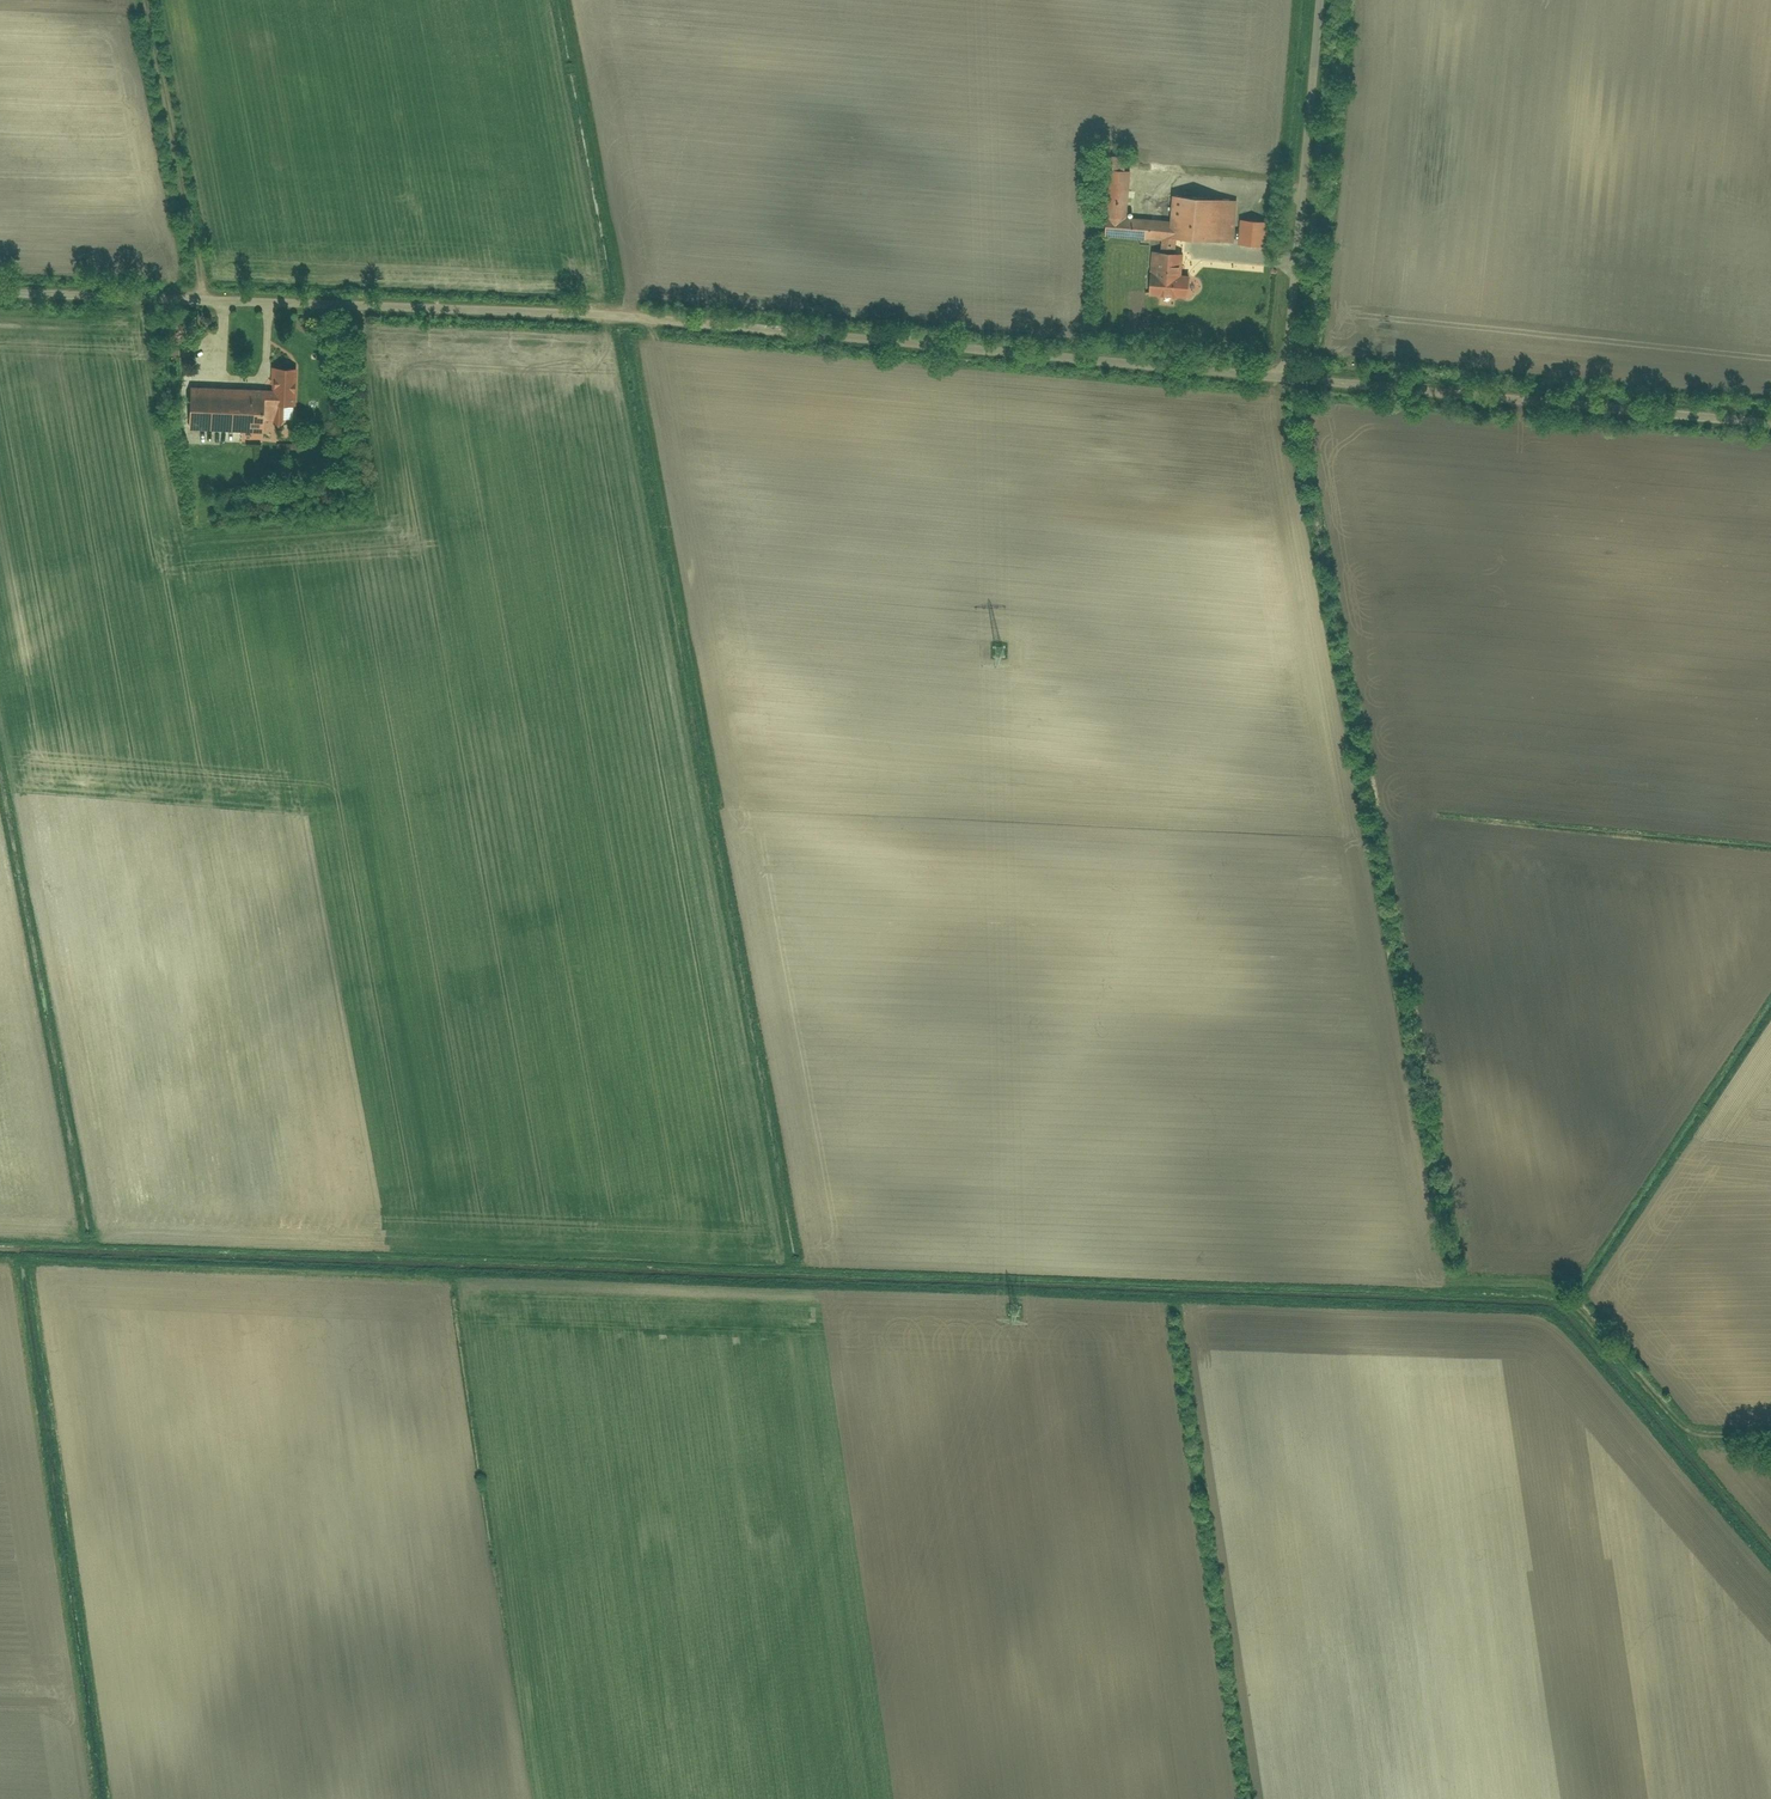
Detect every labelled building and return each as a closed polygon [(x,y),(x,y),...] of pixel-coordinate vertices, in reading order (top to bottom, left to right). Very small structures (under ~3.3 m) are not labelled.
[(1234,198),(1165,193),(1163,219),(1098,214),(1097,235),(1152,239),(1152,249),(1143,248),(1139,294),(1184,297),(1186,267),(1166,265),(1168,236),(1256,243),(1258,218),(1232,217),(1234,198)] [(188,344),(178,351),(184,358),(193,351),(188,344)] [(273,388),(191,386),(190,429),(264,432),(264,419),(275,419),(279,424),(283,418),(284,404),(295,405),(297,405),(299,367),(274,366),(273,388)] [(294,419),(295,405),(284,404),(283,418),(294,419)]
